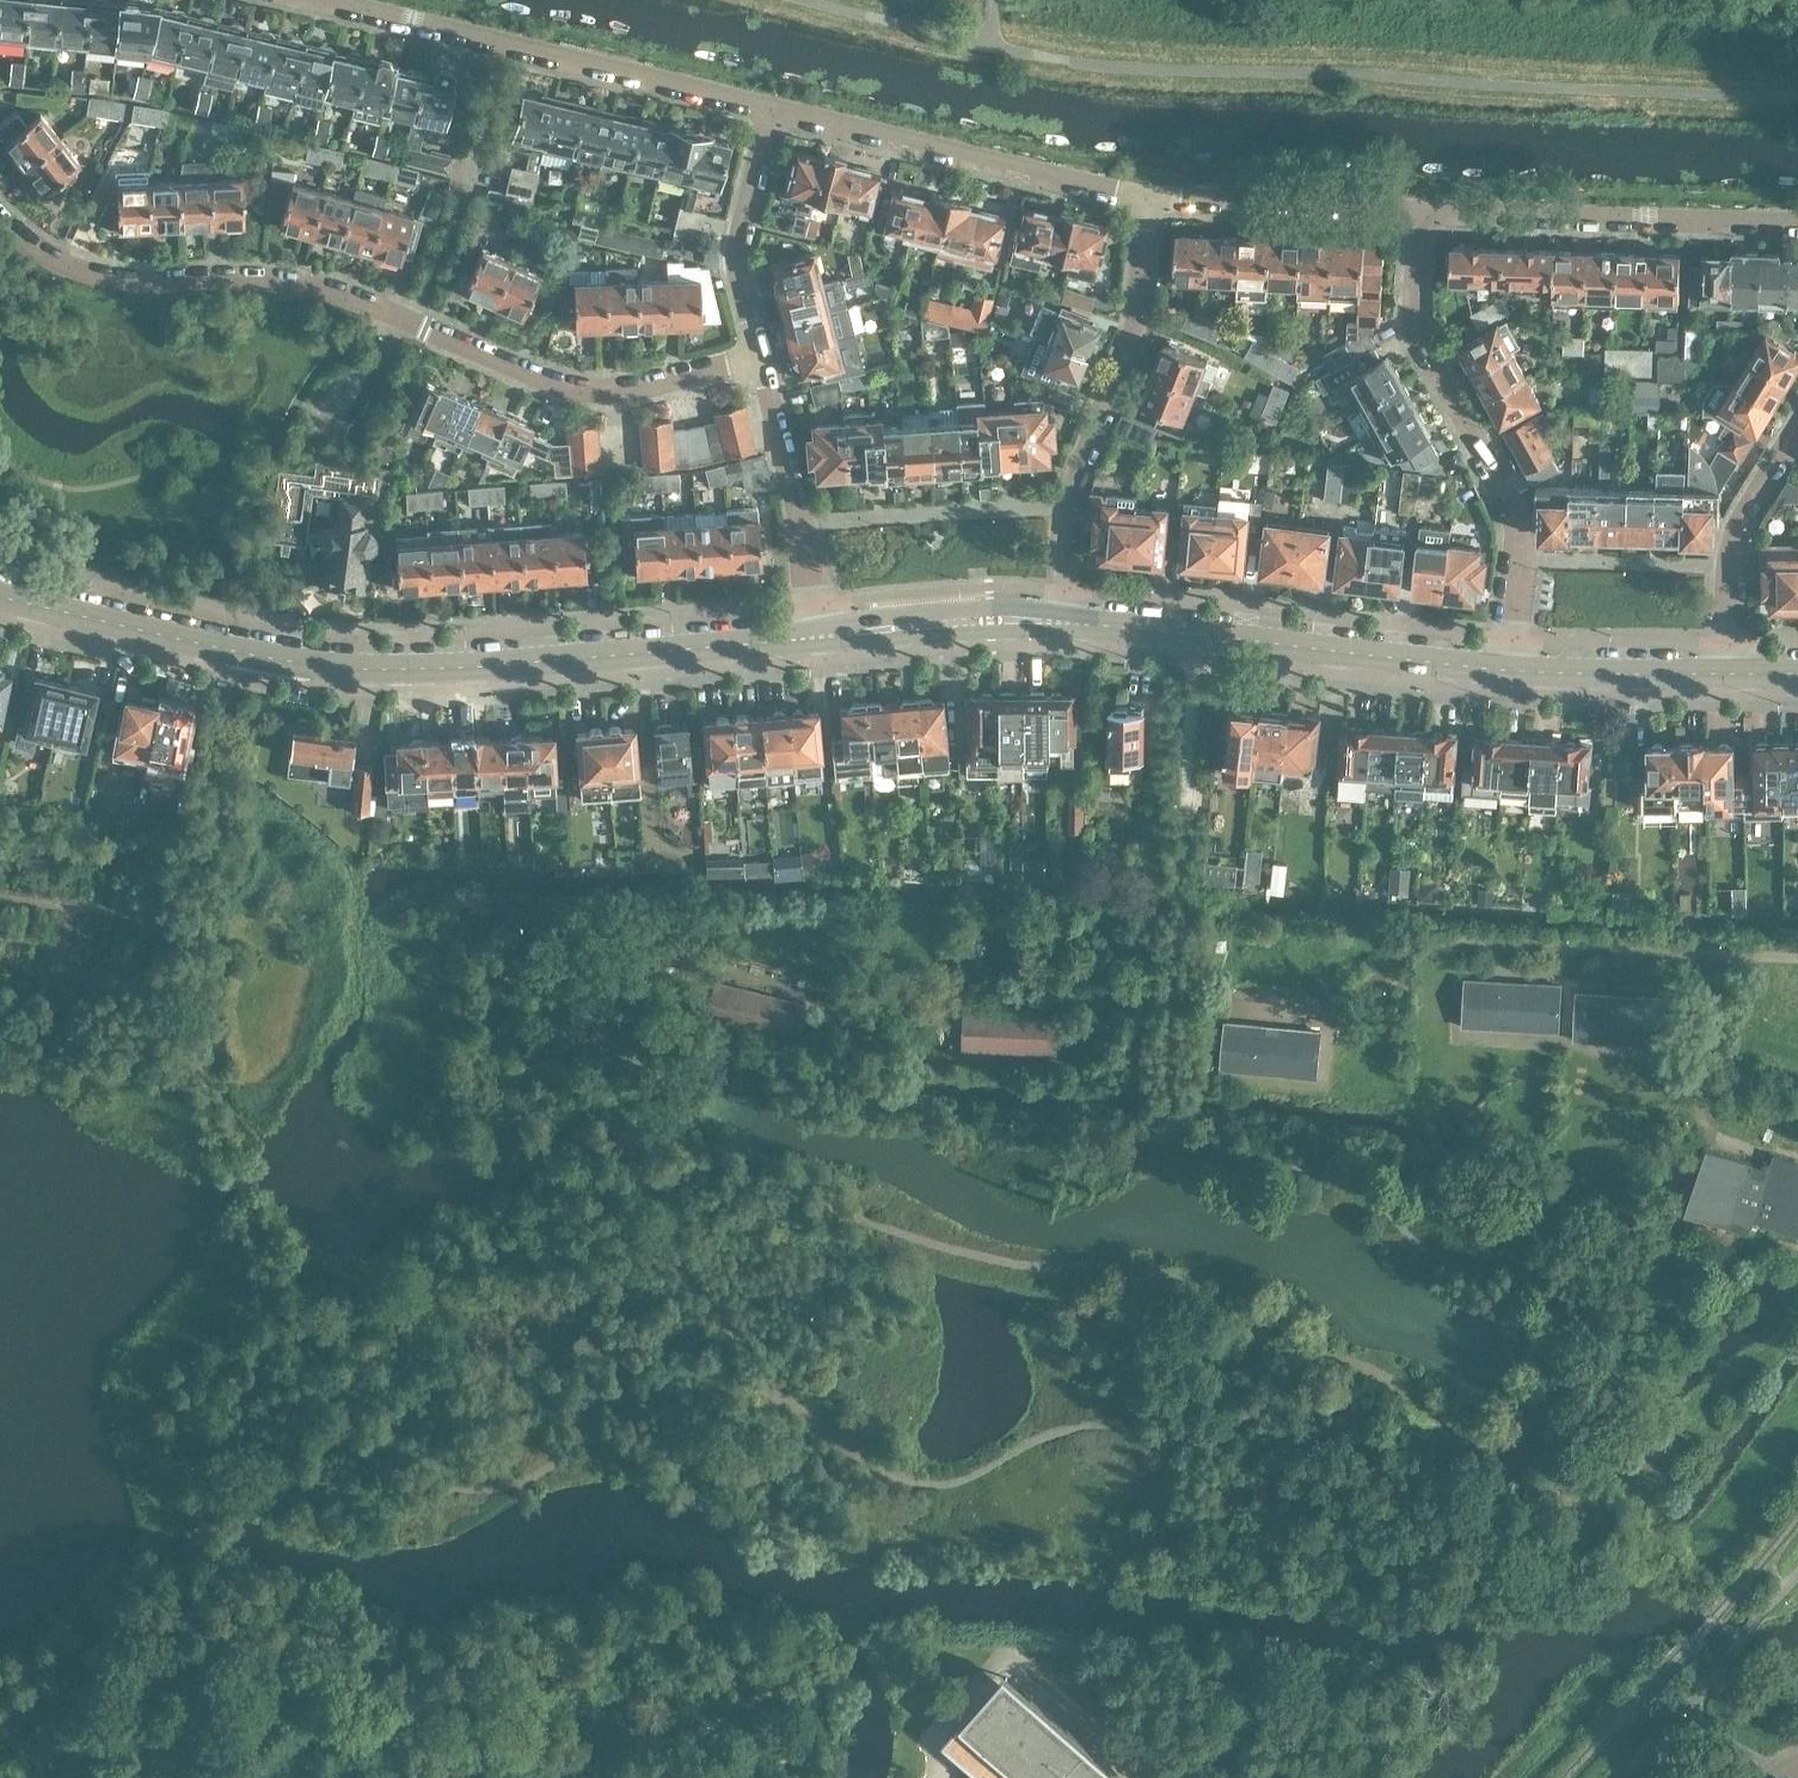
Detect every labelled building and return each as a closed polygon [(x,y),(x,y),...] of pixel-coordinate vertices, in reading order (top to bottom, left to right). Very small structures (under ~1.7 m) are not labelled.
[(29,0),(0,0),(0,40),(24,43),(29,0)] [(60,0),(29,0),(24,43),(55,46),(60,0)] [(90,1),(85,0),(60,0),(55,46),(85,50),(90,1)] [(121,3),(109,3),(107,0),(95,0),(94,1),(90,1),(85,50),(115,53),(121,3)] [(146,57),(158,7),(156,6),(155,7),(139,6),(137,2),(128,1),(125,4),(121,3),(115,53),(142,56),(146,57)] [(176,64),(188,15),(185,15),(183,11),(174,8),(171,11),(161,8),(160,7),(158,7),(146,57),(176,64)] [(206,71),(217,22),(215,22),(212,18),(204,16),(200,18),(188,15),(176,64),(206,71)] [(235,78),(247,29),(240,28),(238,24),(229,21),(225,24),(217,22),(206,71),(235,78)] [(264,85),(276,36),(274,36),(272,32),(263,30),(260,32),(247,29),(235,78),(264,85)] [(294,93),(306,43),(304,43),(302,39),(293,37),(289,39),(276,36),(264,85),(294,93)] [(324,100),(336,50),(333,50),(331,46),(323,44),(319,46),(306,43),(294,93),(292,102),(322,109),(324,100)] [(353,107),(365,57),(363,57),(361,53),(352,51),(349,53),(336,50),(324,100),(353,107)] [(383,118),(395,65),(393,64),(391,60),(382,58),(378,60),(365,57),(353,107),(381,114),(380,117),(383,118)] [(12,63),(11,72),(23,74),(24,64),(12,63)] [(411,125),(424,75),(422,74),(420,70),(411,68),(407,70),(398,68),(398,65),(395,65),(383,118),(411,125)] [(73,69),(71,80),(84,81),(85,70),(73,69)] [(424,75),(411,125),(403,159),(449,171),(452,158),(417,149),(424,120),(445,124),(445,121),(452,123),(455,121),(458,109),(456,105),(449,103),(450,102),(451,99),(450,99),(453,87),(451,86),(454,75),(452,71),(441,69),(437,71),(436,77),(424,75)] [(22,85),(23,74),(11,72),(9,83),(22,85)] [(139,76),(136,87),(148,89),(150,79),(139,76)] [(83,91),(84,81),(71,80),(70,90),(83,91)] [(145,99),(148,89),(136,87),(133,96),(145,99)] [(212,94),(200,91),(197,100),(210,103),(212,94)] [(541,150),(554,103),(537,99),(537,98),(530,96),(530,97),(524,96),(524,98),(519,101),(518,107),(520,111),(519,114),(520,114),(514,135),(515,136),(513,145),(512,145),(512,146),(531,150),(526,169),(513,166),(510,179),(534,186),(537,172),(536,172),(541,150)] [(107,116),(109,100),(90,98),(88,113),(107,116)] [(124,102),(109,100),(107,116),(122,118),(124,102)] [(207,113),(210,103),(197,100),(195,110),(207,113)] [(571,157),(584,104),(571,101),(564,106),(554,103),(541,150),(571,157)] [(599,164),(611,117),(601,114),(596,107),(584,104),(571,157),(599,164)] [(150,122),(153,107),(134,105),(132,120),(150,122)] [(271,108),(259,105),(257,115),(268,117),(271,108)] [(169,110),(153,107),(150,122),(167,125),(169,110)] [(61,139),(41,114),(28,124),(16,109),(0,122),(0,130),(8,140),(5,142),(25,167),(61,139)] [(266,128),(268,117),(257,115),(254,125),(266,128)] [(629,171),(641,118),(629,115),(622,120),(611,117),(599,164),(629,171)] [(657,178),(668,131),(658,128),(654,121),(641,118),(629,171),(657,178)] [(318,119),(316,128),(328,131),(330,122),(318,119)] [(227,141),(232,125),(213,121),(209,136),(227,141)] [(243,144),(247,129),(232,125),(227,141),(243,144)] [(325,141),(328,131),(316,128),(314,139),(325,141)] [(685,185),(698,131),(687,128),(682,131),(669,128),(668,131),(657,178),(685,185)] [(701,135),(698,131),(685,185),(681,204),(677,218),(702,225),(705,213),(691,210),(696,190),(715,195),(718,185),(724,161),(728,158),(730,152),(727,148),(728,145),(722,144),(722,143),(715,141),(715,142),(709,140),(710,137),(701,135)] [(389,136),(377,133),(375,142),(387,145),(389,136)] [(81,163),(78,160),(61,139),(25,167),(45,192),(48,190),(59,204),(69,181),(65,176),(81,163)] [(384,156),(387,145),(375,142),(373,153),(384,156)] [(321,162),(325,147),(309,144),(306,159),(321,162)] [(340,166),(343,152),(325,147),(321,162),(340,166)] [(814,200),(822,160),(815,158),(815,156),(796,152),(791,171),(790,174),(786,193),(800,197),(797,208),(811,212),(814,200)] [(841,207),(851,167),(842,165),(843,159),(824,154),(824,155),(822,154),(822,156),(823,156),(822,160),(814,200),(841,207)] [(390,180),(394,164),(363,156),(359,172),(390,180)] [(414,186),(418,170),(394,164),(390,180),(414,186)] [(858,168),(851,167),(841,207),(868,213),(875,185),(878,172),(858,167),(858,168)] [(147,183),(147,182),(116,184),(104,177),(92,200),(105,207),(97,223),(109,228),(119,228),(119,229),(150,228),(147,183)] [(245,223),(243,178),(210,179),(210,180),(213,225),(245,223)] [(210,180),(210,179),(180,181),(182,226),(213,225),(210,180)] [(532,197),(534,186),(510,179),(507,191),(532,197)] [(309,234),(321,190),(293,182),(293,183),(282,180),(275,202),(286,205),(280,226),(309,234)] [(180,181),(147,182),(147,183),(150,228),(182,226),(180,181)] [(581,182),(578,196),(603,202),(604,200),(600,199),(603,188),(581,182)] [(881,187),(875,185),(868,213),(874,215),(881,187)] [(370,251),(382,207),(385,196),(356,188),(352,199),(352,198),(340,243),(370,251)] [(340,243),(352,198),(321,190),(309,234),(340,243)] [(911,237),(921,198),(912,196),(913,194),(893,190),(890,203),(889,208),(883,231),(911,237)] [(938,244),(949,199),(930,194),(929,200),(921,198),(911,237),(938,244)] [(603,202),(578,196),(575,207),(600,213),(603,202)] [(965,250),(975,211),(967,209),(968,203),(949,199),(938,244),(936,253),(962,260),(965,250)] [(883,231),(889,208),(890,203),(882,201),(875,229),(883,231)] [(413,216),(382,207),(370,251),(401,260),(413,216)] [(597,226),(597,225),(600,213),(575,207),(572,220),(580,222),(580,221),(597,226)] [(1041,255),(1051,215),(1044,213),(1044,212),(1025,207),(1020,224),(1015,223),(1009,247),(1015,249),(1012,259),(1040,266),(1043,255),(1041,255)] [(983,213),(975,211),(965,250),(962,260),(991,267),(1003,216),(983,211),(983,213)] [(1068,262),(1080,216),(1061,211),(1060,217),(1051,215),(1041,255),(1043,255),(1068,262)] [(791,232),(804,234),(808,216),(796,214),(791,232)] [(544,230),(512,216),(506,231),(538,245),(544,230)] [(1082,219),(1082,217),(1081,217),(1081,216),(1080,216),(1068,262),(1065,274),(1094,281),(1101,249),(1102,249),(1103,246),(1102,246),(1107,227),(1087,222),(1087,223),(1080,222),(1080,219),(1082,219)] [(699,237),(702,225),(677,218),(674,232),(699,237)] [(809,220),(805,235),(813,237),(817,222),(809,220)] [(594,239),(597,226),(580,221),(580,222),(577,235),(594,239)] [(603,242),(607,227),(597,225),(597,226),(594,239),(593,240),(603,242)] [(610,244),(614,229),(607,227),(603,242),(610,244)] [(618,246),(621,231),(614,229),(610,244),(618,246)] [(625,248),(629,232),(621,231),(618,246),(625,248)] [(632,250),(636,234),(629,232),(625,248),(632,250)] [(1208,280),(1210,235),(1178,233),(1175,279),(1184,279),(1208,280)] [(641,252),(645,236),(636,234),(632,250),(641,252)] [(1239,282),(1241,236),(1210,235),(1208,280),(1239,282)] [(651,254),(654,239),(645,236),(641,252),(651,254)] [(1269,283),(1271,238),(1241,236),(1239,282),(1269,283)] [(1299,284),(1302,239),(1271,238),(1269,283),(1299,284)] [(664,241),(654,239),(651,254),(660,257),(664,241)] [(1330,300),(1333,241),(1302,239),(1299,284),(1299,299),(1330,300)] [(1366,243),(1333,241),(1330,300),(1358,302),(1357,323),(1348,323),(1347,342),(1323,355),(1332,371),(1375,345),(1368,333),(1372,331),(1372,324),(1380,324),(1385,247),(1366,246),(1366,243)] [(1503,281),(1504,247),(1452,246),(1451,279),(1452,279),(1452,286),(1468,287),(1468,280),(1503,281)] [(1555,295),(1557,249),(1504,247),(1503,281),(1503,289),(1541,290),(1553,294),(1554,295),(1555,295)] [(511,264),(512,261),(483,248),(470,276),(465,274),(461,284),(466,287),(464,290),(494,303),(500,290),(511,264)] [(1587,281),(1588,252),(1557,250),(1557,249),(1555,295),(1554,302),(1586,303),(1587,281)] [(1616,297),(1617,252),(1588,252),(1587,281),(1586,303),(1616,304),(1616,297)] [(1648,297),(1649,253),(1617,252),(1616,297),(1648,297)] [(1759,301),(1761,253),(1733,252),(1733,256),(1732,300),(1759,301)] [(771,264),(778,292),(811,284),(822,282),(814,253),(771,264)] [(1681,254),(1649,253),(1648,297),(1680,298),(1681,254)] [(1787,294),(1788,258),(1780,258),(1780,254),(1761,253),(1759,301),(1786,302),(1787,294)] [(1732,300),(1733,256),(1705,256),(1705,266),(1692,266),(1691,304),(1701,304),(1701,299),(1732,300)] [(1789,258),(1788,302),(1788,314),(1797,314),(1797,259),(1789,258)] [(683,260),(667,260),(668,279),(670,325),(701,324),(701,321),(721,321),(709,267),(700,267),(699,264),(683,265),(683,260)] [(541,274),(512,261),(511,264),(500,290),(494,303),(523,316),(524,312),(529,314),(534,304),(529,302),(541,274)] [(670,325),(668,279),(636,280),(637,326),(670,325)] [(637,326),(636,280),(605,281),(607,327),(637,326)] [(607,327),(605,281),(574,282),(575,328),(607,327)] [(829,310),(822,282),(811,284),(778,292),(782,306),(780,309),(781,315),(784,317),(785,320),(829,310)] [(882,297),(894,301),(897,288),(876,282),(874,286),(882,297)] [(1064,289),(1062,288),(1058,300),(1084,308),(1088,294),(1065,287),(1064,289)] [(867,304),(879,296),(873,288),(862,296),(867,304)] [(1010,293),(999,291),(996,304),(1006,306),(1010,293)] [(971,309),(952,304),(947,322),(985,332),(993,299),(975,295),(971,309)] [(884,304),(879,296),(867,304),(872,312),(884,304)] [(947,322),(952,304),(925,297),(920,316),(947,322)] [(1502,297),(1486,306),(1494,321),(1510,312),(1502,297)] [(903,314),(919,318),(920,316),(922,306),(906,301),(903,314)] [(1100,328),(1086,323),(1088,318),(1061,306),(1058,313),(1048,339),(1089,356),(1100,328)] [(1494,321),(1486,306),(1471,314),(1479,329),(1494,321)] [(837,338),(829,310),(785,320),(786,324),(784,328),(786,334),(789,336),(793,349),(837,338)] [(1202,335),(1208,320),(1189,312),(1183,328),(1202,335)] [(909,324),(909,318),(890,313),(891,325),(909,324)] [(949,335),(948,330),(948,325),(921,319),(923,338),(949,335)] [(1731,332),(1731,319),(1719,319),(1718,331),(1731,332)] [(1744,320),(1731,319),(1731,332),(1732,332),(1732,330),(1743,330),(1744,320)] [(1778,337),(1778,336),(1785,325),(1788,319),(1770,319),(1768,331),(1778,337)] [(1221,325),(1208,320),(1202,335),(1216,341),(1221,325)] [(1795,331),(1785,325),(1778,336),(1788,343),(1795,331)] [(1473,369),(1474,372),(1510,353),(1494,327),(1462,345),(1466,353),(1465,354),(1467,358),(1466,361),(1469,367),(1473,369)] [(964,345),(963,332),(963,330),(950,331),(951,346),(964,345)] [(1700,347),(1701,332),(1689,331),(1688,347),(1700,347)] [(1078,383),(1089,356),(1048,339),(1035,333),(1020,372),(1036,379),(1037,377),(1062,388),(1066,378),(1078,383)] [(1769,334),(1752,362),(1788,383),(1791,378),(1794,377),(1797,371),(1797,368),(1797,366),(1797,363),(1797,362),(1797,352),(1769,334)] [(1564,336),(1563,353),(1584,353),(1584,336),(1564,336)] [(844,366),(837,338),(793,349),(800,378),(823,372),(826,381),(839,377),(844,376),(841,367),(844,366)] [(1678,346),(1679,338),(1669,338),(1657,338),(1657,350),(1674,351),(1678,346)] [(1165,344),(1153,374),(1196,391),(1208,361),(1179,349),(1181,344),(1171,340),(1169,345),(1165,344)] [(1253,341),(1246,355),(1245,355),(1254,360),(1263,347),(1253,341)] [(1278,345),(1277,353),(1293,360),(1295,346),(1278,345)] [(1383,359),(1375,345),(1332,371),(1317,379),(1324,392),(1343,382),(1356,406),(1400,381),(1400,380),(1402,379),(1396,369),(1394,370),(1387,357),(1383,359)] [(1260,364),(1269,350),(1263,347),(1254,360),(1260,364)] [(1621,361),(1621,349),(1606,348),(1606,360),(1616,360),(1621,361)] [(1637,361),(1637,349),(1621,349),(1621,361),(1626,361),(1632,361),(1637,361)] [(1652,349),(1637,349),(1637,361),(1642,361),(1652,361),(1652,349)] [(1268,369),(1277,355),(1269,350),(1260,364),(1268,369)] [(878,356),(880,367),(894,364),(891,353),(878,356)] [(1488,397),(1524,378),(1510,353),(1474,372),(1481,383),(1480,387),(1483,393),(1486,393),(1488,397)] [(1275,372),(1283,359),(1277,355),(1268,369),(1275,372)] [(1659,380),(1675,380),(1686,380),(1686,366),(1683,366),(1676,357),(1676,356),(1660,356),(1659,380)] [(1687,357),(1687,367),(1700,367),(1700,357),(1687,357)] [(1280,376),(1289,362),(1283,359),(1275,372),(1280,376)] [(1616,374),(1616,360),(1606,360),(1605,373),(1616,374)] [(1626,374),(1626,361),(1621,361),(1616,360),(1616,374),(1626,374)] [(1642,374),(1642,361),(1637,361),(1632,361),(1631,374),(1642,374)] [(1651,375),(1652,361),(1642,361),(1642,374),(1651,375)] [(1298,367),(1289,362),(1280,376),(1290,381),(1298,367)] [(1782,392),(1788,383),(1752,362),(1737,386),(1772,408),(1775,403),(1779,402),(1783,396),(1782,392)] [(897,376),(894,364),(880,367),(883,379),(889,378),(897,376)] [(844,377),(844,376),(839,377),(840,388),(867,381),(868,380),(865,372),(844,377)] [(1185,420),(1196,391),(1153,374),(1142,403),(1146,404),(1144,409),(1154,413),(1156,408),(1185,420)] [(841,390),(840,388),(839,377),(826,381),(810,385),(814,405),(841,398),(841,390)] [(1074,393),(1062,388),(1037,377),(1036,379),(1031,391),(1031,398),(1012,399),(1013,411),(1017,462),(1046,459),(1045,444),(1052,444),(1050,420),(1043,421),(1042,399),(1067,409),(1074,393)] [(1502,423),(1538,404),(1524,378),(1488,397),(1494,408),(1494,412),(1497,418),(1500,419),(1502,423)] [(434,440),(454,393),(426,381),(419,398),(415,397),(402,426),(434,440)] [(1404,388),(1400,381),(1356,406),(1371,432),(1414,407),(1409,397),(1411,396),(1406,386),(1404,388)] [(1626,411),(1631,411),(1659,411),(1659,382),(1627,381),(1626,411)] [(1288,391),(1277,386),(1275,385),(1269,401),(1282,406),(1288,391)] [(1767,417),(1772,408),(1737,386),(1722,409),(1758,431),(1760,427),(1764,426),(1767,421),(1767,417)] [(465,442),(482,405),(454,393),(434,440),(459,451),(463,442),(465,442)] [(1276,422),(1282,406),(1269,401),(1263,417),(1276,422)] [(492,454),(508,417),(482,405),(465,442),(492,454)] [(716,413),(718,421),(720,428),(749,420),(746,405),(716,413)] [(1418,413),(1414,407),(1371,432),(1387,461),(1399,454),(1405,465),(1420,467),(1439,456),(1429,437),(1431,436),(1424,423),(1426,422),(1420,412),(1418,413)] [(1592,408),(1591,425),(1600,425),(1601,409),(1592,408)] [(1017,462),(1013,411),(985,412),(987,439),(988,464),(1017,462)] [(1557,436),(1544,411),(1532,418),(1539,431),(1545,442),(1557,436)] [(1648,427),(1659,427),(1659,411),(1649,411),(1648,427)] [(873,425),(872,422),(871,422),(870,412),(842,414),(842,423),(843,423),(847,474),(875,472),(873,425)] [(987,439),(985,412),(974,413),(975,419),(958,421),(958,425),(961,470),(979,469),(980,469),(980,464),(988,464),(987,439)] [(1675,423),(1688,423),(1689,412),(1675,412),(1675,423)] [(958,425),(958,421),(956,421),(955,413),(928,415),(929,432),(932,468),(941,467),(942,472),(961,470),(958,425)] [(929,432),(928,415),(900,418),(904,468),(905,475),(923,473),(923,474),(924,473),(923,468),(932,468),(929,432)] [(1123,415),(1116,431),(1152,447),(1156,430),(1123,415)] [(533,428),(508,417),(492,454),(517,465),(533,428)] [(904,468),(900,418),(898,418),(899,425),(880,426),(880,421),(872,422),(873,425),(875,472),(884,471),(885,476),(886,476),(905,475),(904,468)] [(1514,444),(1539,431),(1532,418),(1507,432),(1514,444)] [(641,422),(642,438),(673,435),(672,430),(671,420),(641,422)] [(753,435),(749,420),(720,428),(724,442),(753,435)] [(727,456),(724,442),(720,428),(718,421),(702,425),(711,460),(724,457),(727,456)] [(843,423),(842,423),(814,425),(814,429),(808,430),(809,438),(808,438),(810,462),(811,462),(811,461),(817,460),(818,476),(847,474),(843,423)] [(1722,435),(1727,438),(1746,450),(1753,440),(1729,424),(1722,435)] [(599,441),(598,425),(595,425),(567,427),(568,443),(599,441)] [(711,460),(702,425),(687,429),(690,465),(711,460)] [(690,465),(687,429),(672,430),(673,435),(674,451),(675,466),(690,465)] [(1545,442),(1539,431),(1514,444),(1521,457),(1546,444),(1545,442)] [(674,451),(673,435),(642,438),(643,453),(674,451)] [(756,449),(753,435),(724,442),(727,456),(756,449)] [(388,464),(397,445),(381,437),(371,456),(388,464)] [(1720,523),(1720,491),(1746,450),(1727,438),(1720,449),(1711,466),(1707,461),(1703,456),(1698,451),(1693,448),(1693,446),(1688,446),(1686,491),(1685,540),(1709,541),(1713,537),(1713,530),(1714,522),(1720,523)] [(1342,439),(1330,444),(1334,452),(1345,446),(1342,439)] [(569,458),(600,456),(599,441),(568,443),(569,458)] [(1607,441),(1601,441),(1600,452),(1601,452),(1600,477),(1611,477),(1611,451),(1607,450),(1607,441)] [(570,474),(569,458),(568,443),(553,444),(555,475),(570,474)] [(1552,456),(1546,444),(1521,457),(1528,470),(1552,456)] [(675,466),(674,451),(643,453),(644,468),(675,466)] [(765,455),(723,465),(728,481),(744,477),(746,488),(771,482),(765,455)] [(601,471),(600,456),(569,458),(570,474),(601,471)] [(1559,469),(1552,456),(1528,470),(1535,482),(1559,469)] [(366,528),(362,528),(365,503),(361,502),(361,496),(374,498),(377,498),(381,468),(365,466),(316,460),(314,475),(280,470),(270,541),(306,546),(307,539),(319,540),(326,548),(322,585),(337,587),(336,589),(338,589),(338,592),(346,593),(347,588),(362,590),(366,554),(375,547),(376,539),(370,533),(366,533),(366,528)] [(1341,502),(1345,464),(1328,462),(1324,500),(1341,502)] [(1362,465),(1345,464),(1341,502),(1357,504),(1362,465)] [(728,481),(723,465),(705,469),(709,486),(728,481)] [(1419,489),(1420,473),(1420,472),(1404,469),(1399,511),(1416,513),(1419,489)] [(680,489),(678,472),(662,473),(662,491),(680,489)] [(662,491),(662,473),(642,475),(643,492),(662,491)] [(1435,474),(1420,473),(1419,489),(1433,490),(1435,474)] [(604,508),(603,479),(587,480),(589,509),(604,508)] [(1797,485),(1789,480),(1781,493),(1790,499),(1797,499),(1797,485)] [(566,497),(565,481),(549,482),(550,498),(566,497)] [(550,498),(549,482),(530,484),(531,499),(550,498)] [(1569,537),(1570,487),(1537,485),(1536,515),(1542,515),(1542,536),(1569,537)] [(504,501),(503,486),(486,487),(487,502),(504,501)] [(487,502),(486,487),(467,489),(469,504),(487,502)] [(1599,538),(1600,488),(1570,487),(1569,537),(1599,538)] [(1627,538),(1628,489),(1600,488),(1599,538),(1627,538)] [(1655,539),(1656,490),(1628,489),(1627,538),(1655,539)] [(442,506),(441,490),(423,492),(425,508),(442,506)] [(1685,540),(1686,491),(1656,490),(1655,539),(1685,540)] [(425,508),(423,492),(406,493),(407,509),(425,508)] [(1132,560),(1137,511),(1138,497),(1119,495),(1118,503),(1107,502),(1106,519),(1099,518),(1097,541),(1104,542),(1102,558),(1132,560)] [(1178,518),(1168,517),(1169,508),(1157,507),(1157,512),(1137,511),(1132,560),(1163,563),(1166,540),(1175,541),(1178,518)] [(1213,568),(1218,521),(1197,519),(1197,513),(1190,513),(1187,530),(1183,565),(1213,568)] [(701,569),(698,523),(695,524),(694,514),(663,516),(664,526),(664,535),(668,572),(701,569)] [(664,535),(664,526),(663,526),(662,515),(622,518),(626,575),(636,574),(668,572),(664,535)] [(1240,523),(1218,521),(1213,568),(1244,571),(1248,530),(1248,517),(1241,517),(1240,523)] [(758,518),(726,521),(730,567),(762,565),(761,561),(767,560),(766,549),(761,550),(758,518)] [(730,567),(726,521),(698,523),(701,569),(730,567)] [(1294,577),(1300,530),(1269,526),(1265,556),(1266,556),(1265,562),(1265,563),(1264,563),(1263,573),(1294,577)] [(1369,586),(1374,536),(1357,534),(1357,527),(1345,526),(1340,566),(1341,566),(1340,572),(1340,573),(1339,573),(1338,583),(1369,586)] [(1375,526),(1374,536),(1369,586),(1399,590),(1400,580),(1399,580),(1400,574),(1400,573),(1401,573),(1406,529),(1375,526)] [(583,530),(579,531),(552,533),(556,579),(587,576),(583,530)] [(1326,564),(1329,534),(1300,530),(1294,577),(1324,581),(1325,571),(1324,570),(1325,564),(1326,564)] [(1443,595),(1448,545),(1450,534),(1421,530),(1415,575),(1416,575),(1416,581),(1416,582),(1415,581),(1413,592),(1443,595)] [(556,579),(552,533),(520,535),(521,547),(524,581),(556,579)] [(521,547),(520,535),(489,537),(493,583),(524,581),(521,547)] [(493,583),(489,537),(458,539),(459,550),(462,585),(493,583)] [(459,550),(458,539),(427,542),(431,587),(462,585),(459,550)] [(431,587),(427,542),(396,544),(398,575),(393,575),(393,586),(399,586),(399,590),(431,587)] [(1481,549),(1448,545),(1443,595),(1474,599),(1476,583),(1483,584),(1486,561),(1479,560),(1481,549)] [(1785,557),(1773,557),(1773,568),(1766,568),(1766,592),(1773,592),(1773,608),(1797,607),(1797,557),(1785,557)] [(0,668),(0,717),(9,677),(10,678),(10,676),(0,674),(1,668),(0,668)] [(55,735),(67,684),(36,677),(25,726),(19,725),(15,742),(33,746),(36,730),(55,735)] [(96,691),(67,684),(55,735),(84,742),(96,691)] [(1049,694),(1044,694),(1045,763),(1072,763),(1072,694),(1063,694),(1059,690),(1052,690),(1049,694)] [(995,763),(994,695),(991,691),(983,691),(980,695),(971,695),(971,697),(972,762),(966,762),(966,776),(997,776),(997,763),(995,763)] [(1020,763),(1020,695),(1013,695),(1013,691),(999,691),(999,695),(994,695),(995,763),(997,763),(1020,763)] [(1045,763),(1044,694),(1044,691),(1030,691),(1030,694),(1020,695),(1020,763),(1045,763)] [(147,759),(158,699),(144,696),(141,699),(128,697),(129,693),(128,693),(125,707),(123,707),(115,747),(125,749),(124,755),(147,759)] [(929,696),(916,697),(922,769),(947,767),(944,723),(942,699),(933,700),(929,696)] [(922,769),(916,697),(903,698),(899,703),(890,703),(896,771),(922,769)] [(171,702),(158,699),(147,759),(168,763),(169,757),(179,759),(187,719),(184,719),(187,705),(186,704),(186,708),(173,705),(171,702)] [(896,771),(890,703),(883,704),(878,700),(865,701),(871,773),(896,771)] [(871,773),(865,701),(852,702),(848,707),(840,708),(843,751),(832,752),(835,793),(846,792),(845,775),(871,773)] [(1142,758),(1142,723),(1143,710),(1130,710),(1128,706),(1117,706),(1115,710),(1112,710),(1111,767),(1132,767),(1133,758),(1142,758)] [(1256,761),(1261,709),(1233,706),(1229,735),(1228,735),(1226,758),(1256,761)] [(791,713),(788,713),(793,777),(823,775),(817,710),(805,712),(801,708),(794,709),(791,713)] [(1286,764),(1291,712),(1272,710),(1272,713),(1266,712),(1266,710),(1261,709),(1256,761),(1286,764)] [(772,714),(760,715),(766,780),(793,778),(793,777),(788,713),(786,713),(782,710),(775,711),(772,714)] [(1309,715),(1291,712),(1286,764),(1314,766),(1319,721),(1310,720),(1310,717),(1309,717),(1309,715)] [(766,780),(760,715),(748,716),(744,713),(737,714),(734,718),(731,718),(737,783),(766,780)] [(737,783),(731,718),(729,718),(725,715),(718,715),(715,719),(702,720),(708,785),(737,783)] [(653,724),(658,785),(692,782),(687,722),(653,724)] [(1340,790),(1368,792),(1372,727),(1368,724),(1363,724),(1358,726),(1344,725),(1340,790)] [(351,765),(354,736),(313,731),(312,726),(300,725),(297,729),(293,729),(290,753),(287,774),(354,782),(351,811),(372,814),(377,768),(351,765)] [(607,729),(606,729),(612,794),(640,791),(638,770),(634,727),(621,728),(618,725),(610,726),(607,729)] [(1397,793),(1401,729),(1390,728),(1385,726),(1378,725),(1373,727),(1372,727),(1368,792),(1397,793)] [(612,794),(606,729),(603,730),(600,727),(592,727),(589,731),(576,732),(579,764),(567,765),(571,803),(584,802),(584,796),(612,794)] [(1425,795),(1429,731),(1428,732),(1401,729),(1397,793),(1425,795)] [(1433,729),(1429,731),(1425,795),(1451,797),(1456,734),(1442,733),(1438,730),(1433,729)] [(554,771),(552,735),(539,736),(536,733),(526,734),(528,778),(529,793),(568,791),(567,770),(554,771)] [(528,778),(526,734),(512,734),(510,737),(501,738),(503,779),(528,778)] [(1502,795),(1506,737),(1502,737),(1500,734),(1493,734),(1490,736),(1477,735),(1475,765),(1465,765),(1463,792),(1502,795)] [(478,798),(475,736),(461,737),(458,740),(450,741),(453,799),(478,798)] [(503,779),(501,738),(492,738),(488,736),(475,736),(478,798),(504,797),(503,779)] [(1530,789),(1534,739),(1506,737),(1502,795),(1518,796),(1519,788),(1530,789)] [(453,799),(450,741),(441,741),(437,738),(424,739),(427,801),(453,800),(453,799)] [(427,801),(424,739),(410,740),(408,743),(398,743),(399,750),(391,751),(391,754),(385,754),(388,796),(388,797),(388,803),(427,801)] [(1559,791),(1563,741),(1534,739),(1530,789),(1559,791)] [(1565,742),(1563,741),(1559,791),(1587,793),(1591,744),(1578,742),(1575,740),(1568,739),(1565,742)] [(1783,798),(1784,740),(1772,740),(1772,742),(1754,742),(1755,799),(1783,798)] [(1794,742),(1794,740),(1784,740),(1783,798),(1784,798),(1797,797),(1797,742),(1794,742)] [(1735,799),(1735,745),(1731,745),(1731,744),(1728,742),(1721,742),(1719,744),(1719,745),(1706,745),(1707,796),(1716,795),(1716,799),(1735,799)] [(1679,799),(1678,743),(1677,743),(1677,745),(1664,745),(1662,743),(1655,743),(1652,745),(1652,746),(1648,746),(1649,818),(1668,818),(1668,796),(1678,795),(1678,799),(1679,799)] [(1707,796),(1706,745),(1706,743),(1678,743),(1679,799),(1697,800),(1697,796),(1707,796)] [(1605,777),(1604,802),(1616,802),(1617,777),(1605,777)] [(1068,832),(1083,832),(1084,793),(1069,793),(1068,832)] [(388,796),(376,795),(374,813),(373,825),(383,826),(388,797),(388,796)] [(980,838),(980,863),(997,862),(997,838),(980,838)] [(1010,868),(1021,868),(1021,843),(1009,843),(1010,868)] [(644,849),(632,850),(633,862),(645,861),(644,849)] [(801,852),(783,853),(785,878),(803,878),(801,852)] [(772,860),(744,861),(744,875),(773,875),(772,860)] [(1288,864),(1274,862),(1270,892),(1285,894),(1288,864)] [(1222,865),(1208,863),(1206,881),(1220,883),(1222,865)] [(1246,865),(1244,880),(1261,882),(1263,867),(1246,865)] [(1391,865),(1390,891),(1410,892),(1412,866),(1391,865)] [(1438,883),(1419,883),(1419,899),(1438,899),(1438,883)] [(1479,888),(1478,904),(1493,905),(1494,889),(1479,888)] [(1509,890),(1508,906),(1522,906),(1524,891),(1509,890)] [(1615,893),(1615,910),(1630,910),(1630,894),(1615,893)] [(1543,894),(1542,910),(1551,910),(1552,895),(1543,894)] [(1217,938),(1217,949),(1228,949),(1228,938),(1217,938)] [(795,1041),(804,1005),(715,982),(706,1018),(795,1041)] [(1557,1029),(1559,988),(1467,982),(1465,1025),(1557,1029)] [(1671,998),(1576,993),(1574,1039),(1668,1044),(1671,998)] [(1057,1020),(965,1016),(964,1047),(1057,1051),(1057,1020)] [(1320,1034),(1226,1025),(1222,1067),(1316,1075),(1320,1034)] [(1775,1154),(1768,1173),(1752,1168),(1753,1164),(1702,1146),(1681,1210),(1749,1233),(1754,1218),(1797,1232),(1797,1162),(1775,1154)] [(1031,1696),(1007,1674),(948,1741),(989,1777),(1124,1777),(1031,1696)]
